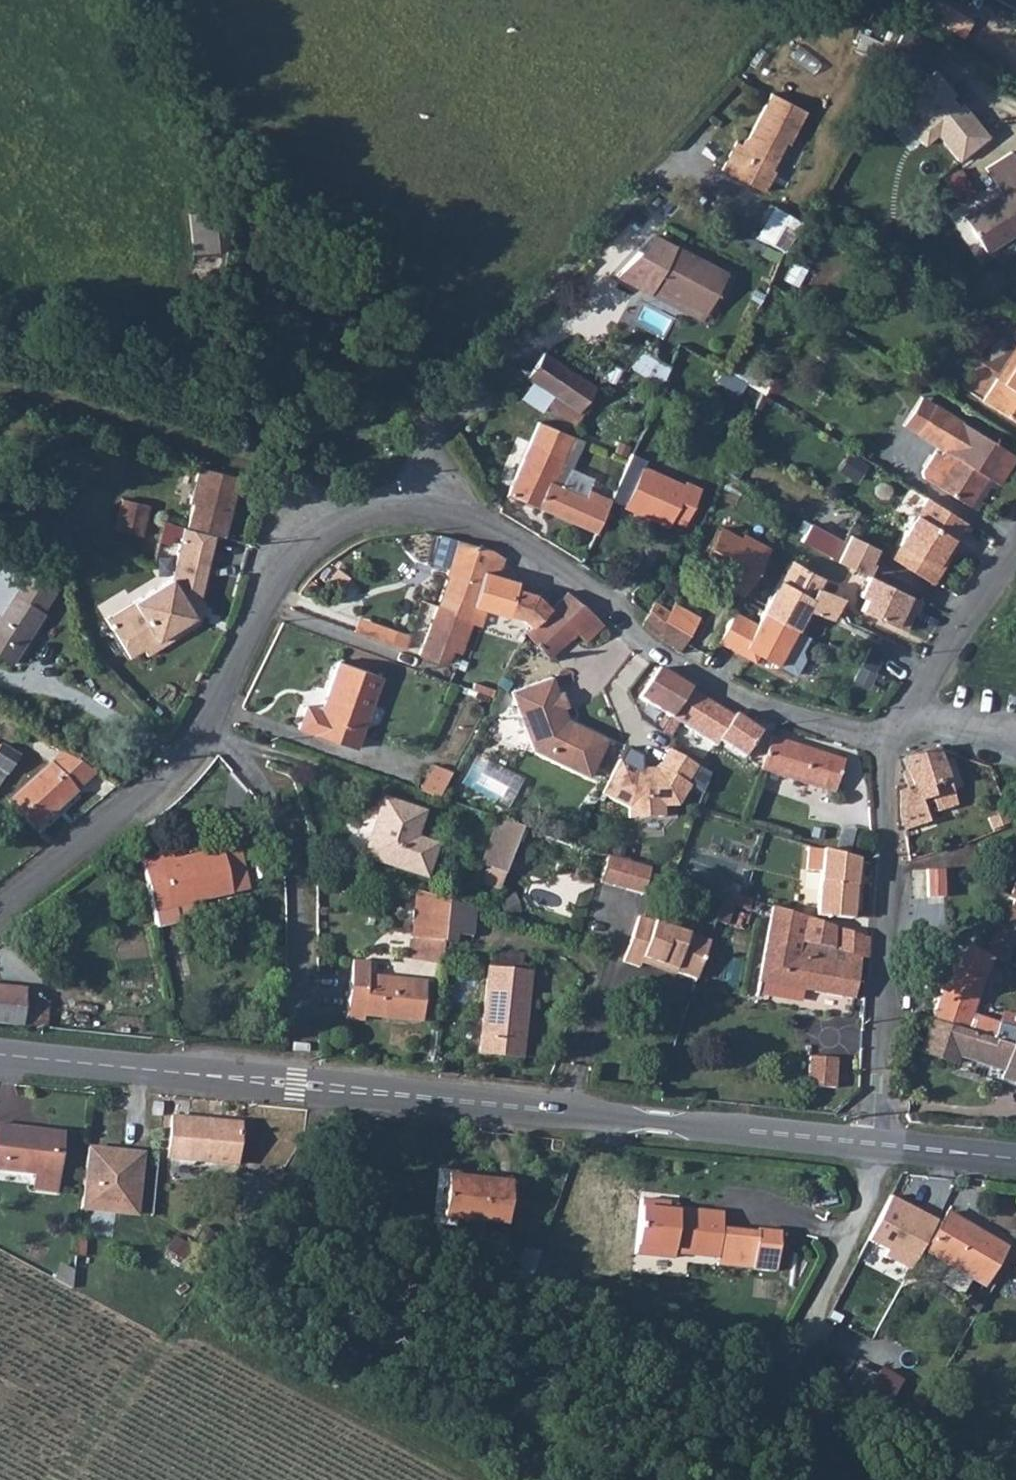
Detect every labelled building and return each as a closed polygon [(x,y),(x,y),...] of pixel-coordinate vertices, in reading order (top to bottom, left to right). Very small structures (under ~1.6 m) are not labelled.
[(936,70),(906,94),(922,115),(912,123),(925,140),(938,130),(960,157),(988,136),(967,109),(964,112),(952,97),(955,95),(936,70)] [(738,142),(724,172),(767,194),(777,172),(773,170),(787,141),(791,143),(807,111),(772,93),(746,146),(738,142)] [(971,214),(991,248),(1015,234),(1015,153),(995,166),(1009,191),(971,214)] [(963,167),(945,178),(961,203),(979,192),(963,167)] [(228,250),(224,209),(200,211),(204,251),(228,250)] [(639,251),(652,258),(663,241),(654,236),(639,251)] [(704,314),(724,277),(663,241),(652,258),(639,251),(623,267),(618,276),(650,295),(655,286),(704,314)] [(655,286),(650,295),(699,323),(704,314),(655,286)] [(663,383),(673,366),(642,349),(633,367),(663,383)] [(1000,378),(1005,381),(1015,362),(1015,349),(1000,378)] [(543,352),(526,376),(576,411),(591,390),(594,387),(543,352)] [(982,397),(999,371),(983,361),(967,388),(982,397)] [(987,401),(1015,418),(1015,362),(1005,381),(1000,378),(987,401)] [(952,453),(935,483),(967,501),(984,472),(996,480),(1014,450),(931,402),(914,432),(943,448),(952,453)] [(538,422),(506,494),(594,534),(601,520),(615,488),(607,485),(598,504),(596,503),(599,497),(593,495),(591,500),(562,488),(571,464),(561,459),(571,435),(538,422)] [(923,476),(935,483),(952,453),(943,448),(940,453),(932,449),(921,469),(923,476)] [(193,505),(188,527),(215,533),(226,536),(240,478),(200,467),(191,504),(193,505)] [(638,469),(625,503),(651,514),(649,519),(666,526),(669,518),(684,524),(697,491),(682,485),(681,487),(638,469)] [(955,535),(965,517),(926,494),(892,555),(934,580),(943,565),(937,562),(953,534),(955,535)] [(124,497),(115,529),(141,536),(149,503),(124,497)] [(871,571),(881,545),(848,533),(847,536),(811,522),(802,546),(871,571)] [(184,525),(173,573),(180,577),(179,585),(202,591),(215,533),(188,527),(184,525)] [(735,568),(753,577),(767,550),(741,536),(739,540),(717,528),(703,556),(732,573),(735,568)] [(446,575),(436,605),(471,617),(469,623),(479,626),(484,609),(476,607),(487,571),(495,574),(501,556),(492,550),(455,540),(442,536),(438,535),(429,563),(445,569),(444,574),(446,575)] [(0,604),(0,654),(12,661),(45,610),(43,608),(57,587),(9,555),(0,569),(0,584),(9,590),(0,604)] [(764,612),(744,647),(775,665),(795,629),(808,606),(832,618),(839,603),(841,599),(815,589),(821,578),(791,562),(791,563),(764,611),(764,612)] [(744,594),(753,577),(735,568),(732,573),(719,566),(717,570),(730,577),(726,584),(744,594)] [(476,607),(484,609),(504,616),(505,615),(518,620),(528,628),(548,608),(533,594),(513,587),(515,581),(495,574),(487,571),(476,607)] [(180,577),(173,573),(172,577),(108,621),(131,657),(142,649),(147,656),(199,622),(192,611),(195,599),(201,600),(202,591),(179,585),(180,577)] [(915,615),(922,600),(898,589),(869,575),(859,595),(866,599),(861,610),(904,631),(913,613),(915,615)] [(528,628),(523,633),(549,659),(576,633),(585,641),(603,624),(596,617),(581,604),(565,591),(548,608),(528,628)] [(654,604),(642,623),(661,639),(680,651),(697,620),(698,617),(673,604),(668,613),(654,604)] [(436,605),(424,640),(451,649),(460,652),(468,627),(469,623),(471,617),(436,605)] [(355,617),(351,630),(389,643),(393,631),(355,617)] [(451,649),(424,640),(420,654),(445,663),(451,649)] [(870,647),(858,681),(874,686),(886,652),(870,647)] [(306,707),(299,730),(355,749),(379,677),(339,663),(324,707),(321,707),(315,710),(306,707)] [(681,684),(657,669),(637,699),(665,715),(681,684)] [(559,693),(559,691),(553,674),(512,688),(531,746),(588,771),(606,732),(558,711),(560,706),(556,694),(559,693)] [(732,717),(681,684),(665,715),(714,745),(718,742),(743,757),(759,732),(742,719),(733,714),(732,717)] [(564,690),(559,691),(559,693),(556,694),(560,706),(568,704),(564,690)] [(0,745),(0,770),(7,774),(23,747),(5,736),(0,745)] [(769,743),(761,770),(834,791),(845,759),(811,749),(809,754),(769,743)] [(937,746),(903,758),(912,785),(892,791),(905,831),(930,823),(919,792),(931,788),(939,813),(948,810),(959,807),(953,791),(947,773),(937,746)] [(636,767),(618,759),(600,792),(628,806),(628,815),(663,815),(662,805),(676,804),(689,784),(685,781),(695,764),(667,748),(657,765),(656,764),(654,767),(636,767)] [(61,749),(8,799),(35,829),(76,789),(74,786),(92,769),(61,749)] [(476,754),(461,786),(509,808),(523,776),(476,754)] [(419,793),(439,799),(450,775),(431,769),(419,793)] [(387,797),(368,856),(429,875),(440,843),(418,836),(426,810),(387,797)] [(500,818),(486,865),(509,872),(524,825),(500,818)] [(856,858),(823,848),(818,914),(851,917),(856,858)] [(240,850),(223,853),(227,879),(245,876),(240,850)] [(652,866),(608,852),(600,879),(644,893),(652,866)] [(173,859),(143,864),(153,914),(200,906),(249,897),(245,876),(227,879),(223,853),(173,863),(173,859)] [(927,866),(927,870),(937,867),(944,896),(945,867),(927,866)] [(927,870),(926,895),(944,896),(937,867),(927,870)] [(421,890),(417,940),(449,943),(453,901),(421,890)] [(752,910),(754,898),(728,892),(722,920),(732,922),(735,907),(752,910)] [(453,901),(449,943),(474,945),(478,909),(453,901)] [(869,938),(771,905),(758,981),(852,998),(858,966),(831,962),(832,948),(867,960),(869,938)] [(200,906),(153,914),(156,930),(197,923),(201,917),(200,906)] [(636,917),(622,956),(635,961),(648,920),(636,917)] [(635,961),(622,956),(621,961),(637,967),(641,957),(672,967),(671,970),(696,979),(709,939),(648,918),(648,920),(635,961)] [(948,970),(932,1019),(993,1037),(995,1036),(998,1023),(972,1015),(991,955),(967,946),(966,948),(957,973),(948,970)] [(357,964),(351,1022),(365,1023),(366,1018),(426,1024),(429,984),(374,979),(375,966),(357,964)] [(491,968),(484,1054),(525,1059),(532,972),(491,968)] [(38,1027),(39,1014),(45,1015),(47,1000),(23,991),(23,979),(0,977),(0,1023),(38,1027)] [(931,1019),(920,1050),(956,1062),(959,1053),(1004,1068),(1001,1075),(1015,1080),(1015,1027),(998,1022),(998,1023),(995,1036),(993,1037),(932,1019),(931,1019)] [(840,1088),(842,1058),(811,1056),(809,1087),(840,1088)] [(171,1120),(168,1163),(237,1169),(240,1126),(171,1120)] [(63,1175),(67,1133),(0,1126),(0,1169),(63,1175)] [(144,1156),(89,1150),(82,1211),(136,1217),(144,1156)] [(447,1177),(443,1218),(464,1220),(484,1222),(508,1225),(512,1184),(447,1177)] [(939,1221),(891,1196),(868,1241),(887,1251),(884,1258),(912,1272),(939,1221)] [(644,1199),(639,1255),(677,1260),(679,1254),(720,1259),(723,1228),(724,1212),(671,1207),(671,1202),(644,1199)] [(948,1215),(926,1255),(984,1288),(1007,1248),(948,1215)] [(484,1222),(464,1220),(463,1240),(483,1242),(484,1222)] [(723,1228),(720,1259),(720,1265),(756,1269),(759,1231),(723,1228)] [(759,1231),(756,1269),(778,1270),(782,1231),(760,1229),(759,1231)] [(549,1272),(549,1250),(521,1250),(521,1288),(564,1288),(564,1272),(549,1272)] [(861,1370),(844,1400),(862,1408),(877,1379),(861,1370)]
